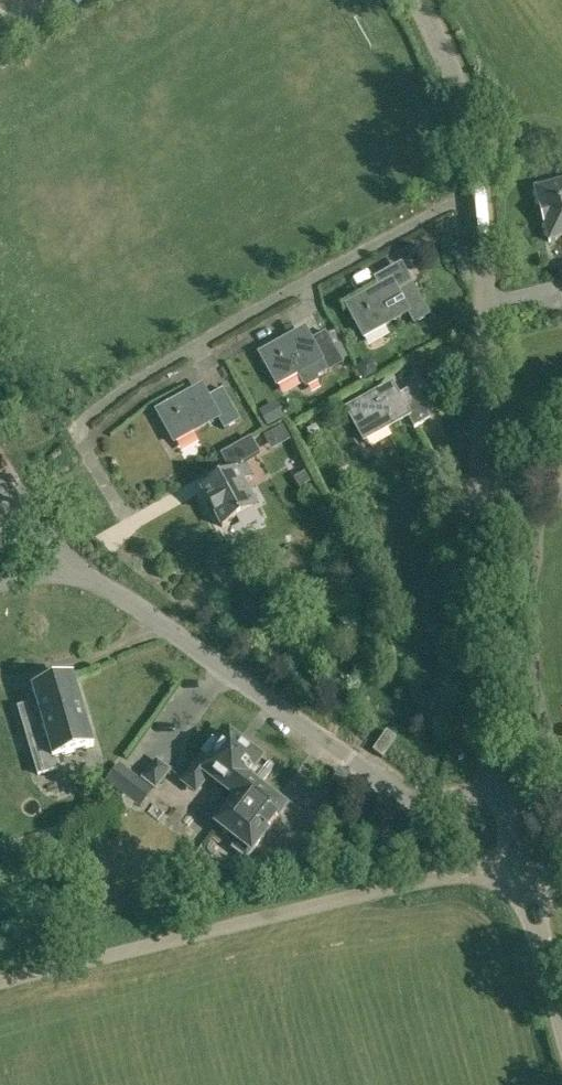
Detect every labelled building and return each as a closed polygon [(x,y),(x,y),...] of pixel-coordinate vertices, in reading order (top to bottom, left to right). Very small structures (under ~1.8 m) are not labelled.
[(550,242),(561,239),(561,181),(535,188),(550,242)] [(348,306),(365,336),(408,312),(415,324),(431,315),(413,283),(388,297),(382,287),(348,306)] [(303,385),(308,388),(319,382),(319,376),(328,372),(343,363),(326,332),(301,346),(295,335),(261,354),(278,384),(297,374),(303,385)] [(377,375),(370,363),(359,370),(365,381),(377,375)] [(348,409),(365,439),(408,415),(415,427),(430,418),(413,387),(388,401),(382,390),(348,409)] [(158,411),(175,441),(218,417),(225,429),(240,420),(223,389),(198,403),(192,393),(158,411)] [(268,426),(283,418),(275,404),(260,412),(268,426)] [(307,429),(311,436),(319,432),(315,425),(307,429)] [(395,434),(373,441),(377,453),(399,446),(395,434)] [(221,454),(230,470),(260,454),(251,438),(221,454)] [(194,470),(210,466),(203,440),(187,444),(194,470)] [(202,490),(222,527),(257,508),(243,482),(253,477),(247,466),(237,472),(202,490)] [(310,481),(306,474),(297,479),(301,486),(310,481)] [(328,515),(324,506),(316,509),(320,518),(328,515)] [(262,508),(246,517),(252,528),(268,519),(262,508)] [(34,754),(40,776),(60,770),(57,758),(93,748),(73,678),(34,690),(37,703),(20,708),(34,754)] [(234,848),(246,858),(284,810),(258,789),(272,770),(224,732),(185,782),(196,791),(208,776),(237,799),(217,825),(239,842),(234,848)] [(373,751),(383,758),(397,739),(387,732),(373,751)] [(106,782),(141,808),(154,790),(156,791),(172,770),(157,758),(141,779),(120,763),(106,782)]
